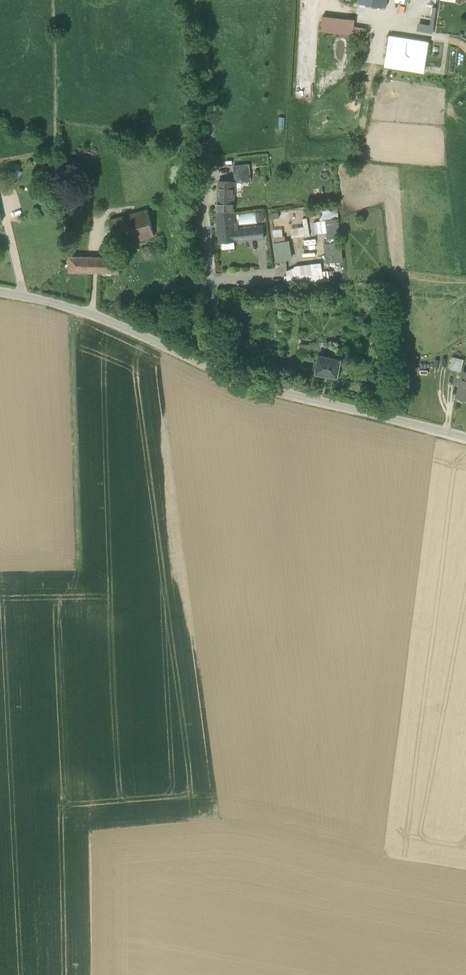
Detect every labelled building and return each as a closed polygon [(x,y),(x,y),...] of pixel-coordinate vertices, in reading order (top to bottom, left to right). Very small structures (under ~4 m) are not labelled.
[(430,17),(419,15),(418,24),(432,26),(433,17),(430,17)] [(368,28),(354,25),(353,35),(366,37),(368,28)] [(386,60),(425,66),(429,42),(389,36),(386,60)] [(424,73),(425,66),(386,60),(385,67),(424,73)] [(233,166),(234,173),(248,171),(247,164),(233,166)] [(249,178),(248,171),(234,173),(235,180),(249,178)] [(233,214),(234,197),(227,197),(228,182),(219,182),(216,216),(217,216),(233,214)] [(109,222),(117,249),(155,237),(147,211),(109,222)] [(235,229),(233,214),(217,216),(220,242),(236,240),(235,229)] [(325,243),(327,262),(342,261),(339,238),(340,238),(337,219),(326,220),(328,242),(325,243)] [(235,229),(236,240),(264,237),(262,226),(235,229)] [(274,243),(276,261),(291,259),(288,241),(274,243)] [(69,272),(90,273),(91,259),(86,258),(70,257),(69,272)] [(90,273),(119,275),(120,261),(91,259),(90,273)] [(287,274),(288,284),(314,283),(314,281),(312,273),(287,274)] [(300,345),(300,354),(318,355),(319,355),(335,358),(335,348),(300,345)] [(341,359),(335,358),(319,355),(318,355),(315,373),(337,378),(341,359)] [(449,369),(461,372),(464,360),(452,357),(449,369)] [(465,399),(465,372),(464,372),(458,397),(465,399)]
